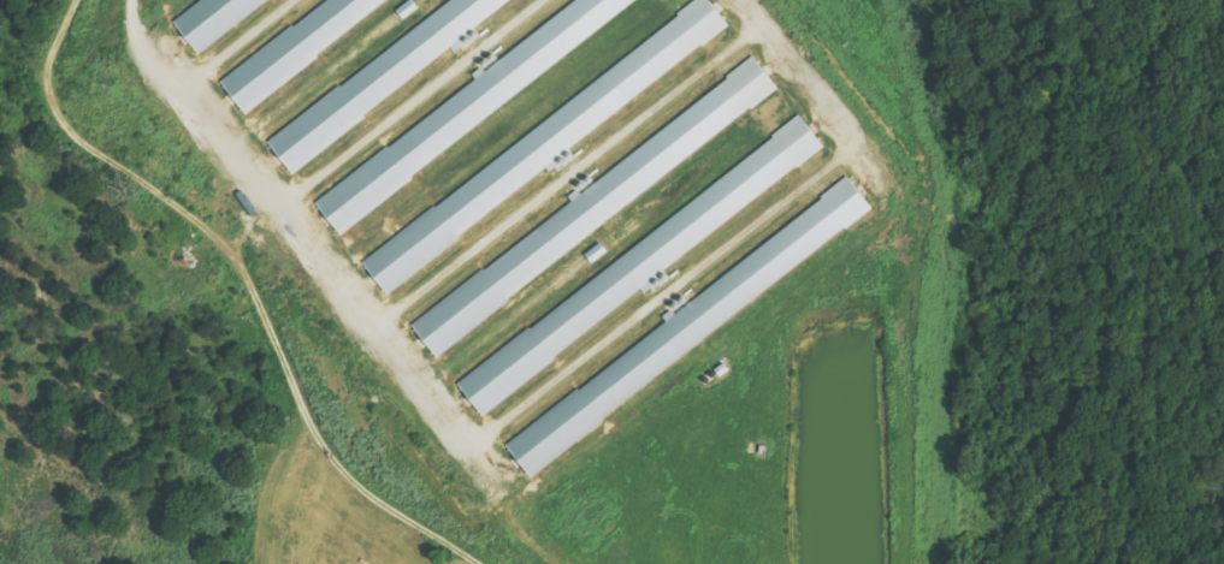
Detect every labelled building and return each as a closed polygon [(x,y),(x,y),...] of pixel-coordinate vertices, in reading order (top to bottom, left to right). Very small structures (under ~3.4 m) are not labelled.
[(193,50),(263,0),(186,0),(167,13),(193,50)] [(217,79),(237,107),(384,0),(325,0),(217,79)] [(283,165),(515,0),(449,0),(261,134),(283,165)] [(330,225),(650,0),(573,0),(480,65),(481,66),(470,73),(477,83),(312,198),(330,225)] [(411,0),(409,0),(395,10),(401,19),(416,8),(411,0)] [(356,255),(378,286),(732,33),(710,2),(356,255)] [(408,321),(427,349),(781,96),(755,61),(576,190),(581,197),(408,321)] [(826,154),(800,117),(712,180),(723,195),(701,211),(697,206),(693,208),(693,207),(453,380),(473,408),(826,154)] [(873,213),(850,182),(501,442),(524,472),(873,213)] [(606,252),(599,243),(583,255),(590,264),(606,252)]
